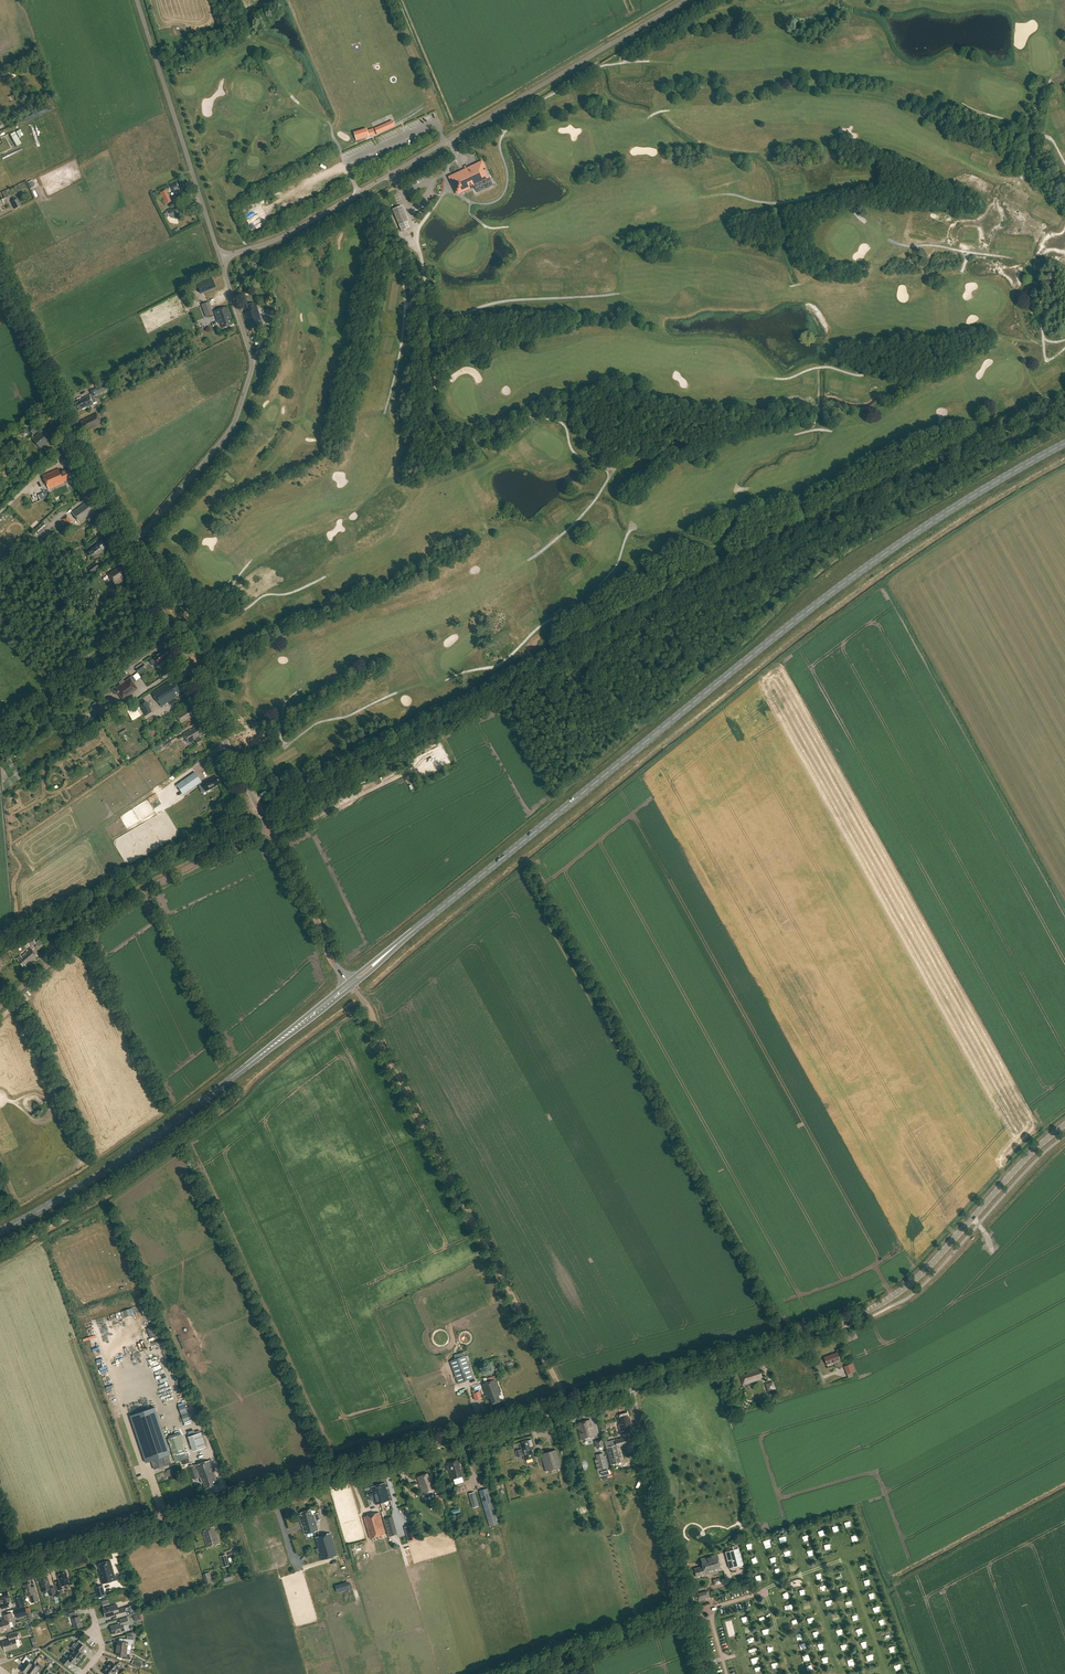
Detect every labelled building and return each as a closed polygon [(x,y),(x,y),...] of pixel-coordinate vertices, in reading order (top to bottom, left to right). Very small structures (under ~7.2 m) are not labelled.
[(393,119),(375,127),(378,134),(396,126),(393,119)] [(375,135),(374,130),(355,136),(356,141),(375,135)] [(7,140),(8,140),(8,135),(2,136),(2,145),(0,145),(0,151),(8,151),(7,140)] [(464,167),(466,171),(452,178),(458,192),(470,187),(469,186),(472,184),(473,185),(487,178),(484,172),(487,170),(482,161),(468,168),(467,165),(464,167)] [(186,192),(183,184),(180,185),(180,186),(178,187),(176,183),(168,186),(170,190),(172,189),(176,198),(181,195),(182,196),(186,195),(185,192),(186,192)] [(166,190),(160,193),(165,204),(171,201),(166,190)] [(17,199),(11,202),(15,209),(21,206),(17,199)] [(166,211),(169,216),(178,211),(175,206),(166,211)] [(401,231),(410,227),(408,221),(406,222),(400,207),(393,210),(401,231)] [(211,276),(196,283),(201,294),(216,288),(211,276)] [(213,315),(208,303),(203,305),(208,317),(213,315)] [(263,325),(256,303),(248,306),(248,308),(245,309),(246,313),(244,314),(249,329),(263,325)] [(232,319),(228,307),(214,311),(218,324),(221,323),(223,329),(232,326),(230,320),(232,319)] [(107,390),(104,384),(103,381),(95,385),(99,394),(107,390)] [(93,405),(89,396),(85,398),(86,398),(78,402),(76,404),(79,410),(87,406),(88,407),(93,405)] [(102,424),(97,413),(81,421),(85,429),(88,428),(89,431),(102,424)] [(28,431),(32,436),(39,430),(35,425),(28,431)] [(47,436),(43,431),(33,439),(41,450),(56,437),(52,432),(47,436)] [(59,469),(43,476),(49,490),(65,483),(65,482),(73,478),(70,469),(61,473),(59,469)] [(48,490),(43,493),(45,499),(51,496),(48,490)] [(81,524),(97,512),(95,510),(97,509),(90,500),(73,513),(81,524)] [(61,519),(67,528),(73,525),(72,523),(72,522),(68,516),(67,517),(66,516),(61,519)] [(43,522),(35,530),(40,535),(48,528),(43,522)] [(106,547),(105,544),(102,540),(98,543),(97,542),(91,547),(91,548),(86,551),(89,556),(95,552),(95,553),(101,548),(102,550),(106,547)] [(96,563),(88,568),(93,575),(100,569),(96,563)] [(128,576),(122,566),(108,574),(115,585),(128,576)] [(114,587),(113,588),(109,590),(113,595),(118,593),(114,587)] [(164,655),(162,652),(154,658),(155,659),(150,662),(153,666),(156,664),(158,667),(162,664),(163,662),(167,659),(166,658),(167,657),(166,656),(164,655)] [(138,673),(139,673),(141,672),(146,668),(144,664),(143,664),(136,669),(138,673)] [(136,681),(133,677),(125,683),(124,680),(120,683),(122,685),(116,689),(115,687),(113,689),(116,694),(119,692),(124,700),(138,690),(133,682),(136,681)] [(153,693),(162,707),(177,697),(176,695),(182,691),(176,682),(169,685),(168,684),(153,693)] [(137,702),(145,716),(152,712),(151,712),(152,711),(145,701),(143,698),(137,702)] [(95,702),(91,705),(95,711),(99,708),(95,702)] [(135,706),(127,711),(133,721),(141,716),(137,710),(135,706)] [(190,717),(191,718),(195,716),(194,714),(196,713),(192,707),(177,716),(182,724),(188,720),(187,719),(190,717)] [(184,735),(189,744),(197,739),(198,741),(197,742),(199,746),(204,743),(201,737),(206,735),(201,727),(200,728),(199,726),(195,728),(196,730),(193,732),(192,730),(184,735)] [(170,745),(172,743),(178,740),(175,736),(163,744),(166,749),(170,746),(170,745)] [(429,757),(434,766),(442,762),(437,752),(429,757)] [(195,772),(176,785),(183,795),(202,782),(195,772)] [(220,784),(217,777),(208,781),(208,780),(202,783),(204,788),(210,785),(211,788),(220,784)] [(30,947),(36,944),(33,938),(27,941),(30,947)] [(38,956),(31,949),(22,957),(21,956),(17,959),(23,966),(25,965),(27,967),(38,956)] [(150,1338),(156,1336),(153,1327),(147,1329),(150,1338)] [(838,1362),(840,1361),(838,1353),(824,1358),(827,1366),(834,1363),(835,1366),(839,1365),(838,1362)] [(450,1361),(458,1384),(473,1378),(465,1356),(450,1361)] [(855,1372),(852,1364),(844,1367),(847,1374),(855,1372)] [(758,1372),(758,1369),(740,1375),(744,1385),(763,1379),(761,1371),(758,1372)] [(105,1382),(110,1402),(116,1400),(111,1380),(105,1382)] [(501,1395),(496,1380),(483,1384),(488,1400),(490,1399),(492,1405),(500,1402),(498,1396),(501,1395)] [(773,1381),(765,1383),(767,1392),(776,1389),(773,1381)] [(133,1415),(131,1416),(147,1463),(149,1462),(151,1461),(154,1470),(171,1464),(168,1455),(152,1408),(133,1415)] [(622,1435),(626,1434),(634,1432),(630,1417),(628,1418),(627,1415),(617,1418),(622,1435)] [(595,1437),(590,1420),(579,1424),(580,1426),(578,1427),(582,1440),(595,1437)] [(201,1433),(188,1437),(193,1452),(206,1447),(201,1433)] [(180,1435),(168,1439),(175,1462),(182,1460),(188,1458),(185,1449),(181,1437),(180,1435)] [(628,1437),(627,1437),(615,1440),(615,1441),(605,1444),(611,1465),(621,1462),(617,1448),(630,1444),(628,1437)] [(594,1441),(596,1448),(604,1446),(602,1439),(594,1441)] [(533,1446),(531,1440),(527,1441),(519,1443),(524,1461),(534,1458),(531,1447),(533,1446)] [(546,1472),(561,1467),(556,1450),(541,1454),(546,1472)] [(595,1459),(597,1470),(608,1467),(606,1456),(603,1456),(603,1454),(596,1456),(597,1458),(595,1459)] [(204,1482),(206,1489),(218,1484),(210,1460),(190,1467),(195,1479),(200,1478),(201,1478),(203,1483),(204,1482)] [(447,1471),(449,1471),(452,1480),(451,1480),(452,1480),(464,1477),(459,1462),(458,1462),(457,1460),(448,1463),(449,1465),(446,1465),(447,1471)] [(428,1476),(427,1473),(417,1477),(420,1485),(419,1485),(422,1495),(435,1490),(432,1480),(433,1479),(431,1475),(428,1476)] [(389,1500),(385,1483),(371,1487),(372,1491),(367,1493),(368,1496),(372,1494),(375,1504),(389,1500)] [(490,1526),(498,1523),(488,1489),(479,1491),(490,1526)] [(473,1508),(479,1506),(475,1492),(469,1494),(473,1508)] [(439,1510),(445,1508),(441,1495),(435,1496),(439,1510)] [(299,1519),(300,1519),(305,1534),(319,1530),(314,1514),(312,1515),(311,1510),(300,1513),(301,1515),(298,1516),(299,1519)] [(386,1534),(383,1526),(379,1513),(363,1517),(370,1539),(386,1534)] [(392,1517),(383,1520),(388,1537),(397,1535),(392,1517)] [(408,1542),(418,1539),(414,1525),(404,1528),(408,1542)] [(220,1544),(215,1526),(205,1529),(206,1531),(203,1531),(204,1534),(203,1534),(207,1548),(220,1544)] [(337,1556),(331,1533),(314,1538),(321,1560),(337,1556)] [(739,1549),(726,1552),(730,1568),(743,1564),(739,1549)] [(226,1555),(219,1557),(222,1568),(229,1566),(226,1555)] [(722,1571),(718,1555),(701,1559),(703,1566),(694,1569),(696,1577),(705,1575),(722,1571)] [(110,1561),(109,1561),(99,1564),(100,1571),(99,1571),(102,1584),(116,1580),(110,1561)] [(59,1581),(55,1583),(58,1591),(59,1594),(63,1593),(62,1589),(62,1586),(69,1584),(66,1572),(58,1575),(59,1581)] [(210,1572),(203,1574),(206,1586),(213,1584),(210,1572)] [(50,1588),(48,1578),(40,1580),(43,1591),(48,1590),(50,1596),(56,1594),(54,1587),(50,1588)] [(795,1587),(800,1583),(797,1579),(791,1583),(795,1587)] [(27,1596),(29,1595),(31,1603),(39,1601),(35,1586),(31,1587),(30,1583),(23,1585),(27,1596)] [(106,1595),(103,1585),(95,1587),(98,1598),(106,1595)] [(1,1604),(0,1604),(2,1609),(9,1607),(7,1601),(10,1600),(7,1591),(0,1593),(0,1601),(1,1604)] [(708,1591),(697,1594),(699,1601),(710,1598),(708,1591)] [(23,1605),(20,1596),(15,1598),(17,1606),(23,1605)] [(106,1617),(109,1616),(116,1614),(117,1618),(127,1615),(126,1613),(125,1608),(118,1610),(117,1605),(103,1609),(106,1617)] [(125,1608),(126,1613),(128,1613),(129,1615),(137,1612),(135,1605),(125,1608)] [(15,1609),(14,1609),(16,1615),(22,1613),(22,1616),(26,1615),(24,1607),(20,1607),(15,1609)] [(77,1617),(75,1611),(68,1614),(69,1617),(71,1616),(75,1629),(82,1627),(79,1616),(77,1617)] [(7,1630),(8,1633),(12,1631),(9,1622),(14,1621),(11,1613),(3,1615),(5,1621),(0,1622),(0,1632),(7,1630)] [(129,1624),(127,1618),(120,1620),(121,1623),(111,1626),(113,1635),(125,1631),(124,1626),(129,1624)] [(15,1639),(18,1638),(17,1634),(9,1636),(10,1640),(3,1642),(6,1650),(18,1647),(15,1639)] [(117,1648),(127,1649),(127,1645),(131,1646),(132,1643),(133,1643),(133,1640),(125,1639),(125,1642),(118,1641),(117,1648)] [(44,1648),(45,1649),(54,1643),(57,1642),(56,1641),(53,1641),(44,1648)] [(74,1651),(72,1653),(79,1660),(84,1654),(79,1651),(81,1648),(74,1642),(70,1648),(74,1651)] [(127,1649),(117,1648),(116,1655),(123,1656),(123,1659),(131,1660),(131,1657),(130,1657),(130,1654),(126,1654),(127,1649)] [(79,1660),(72,1653),(69,1656),(67,1654),(61,1662),(68,1667),(71,1662),(75,1665),(79,1660)] [(27,1673),(33,1664),(29,1662),(31,1660),(26,1656),(22,1662),(25,1664),(20,1670),(26,1673),(27,1673)] [(112,1662),(107,1667),(115,1673),(119,1668),(121,1670),(123,1667),(118,1663),(116,1665),(112,1662)] [(27,1673),(29,1673),(34,1673),(37,1671),(40,1672),(44,1667),(39,1664),(37,1666),(34,1663),(33,1664),(27,1673)]
